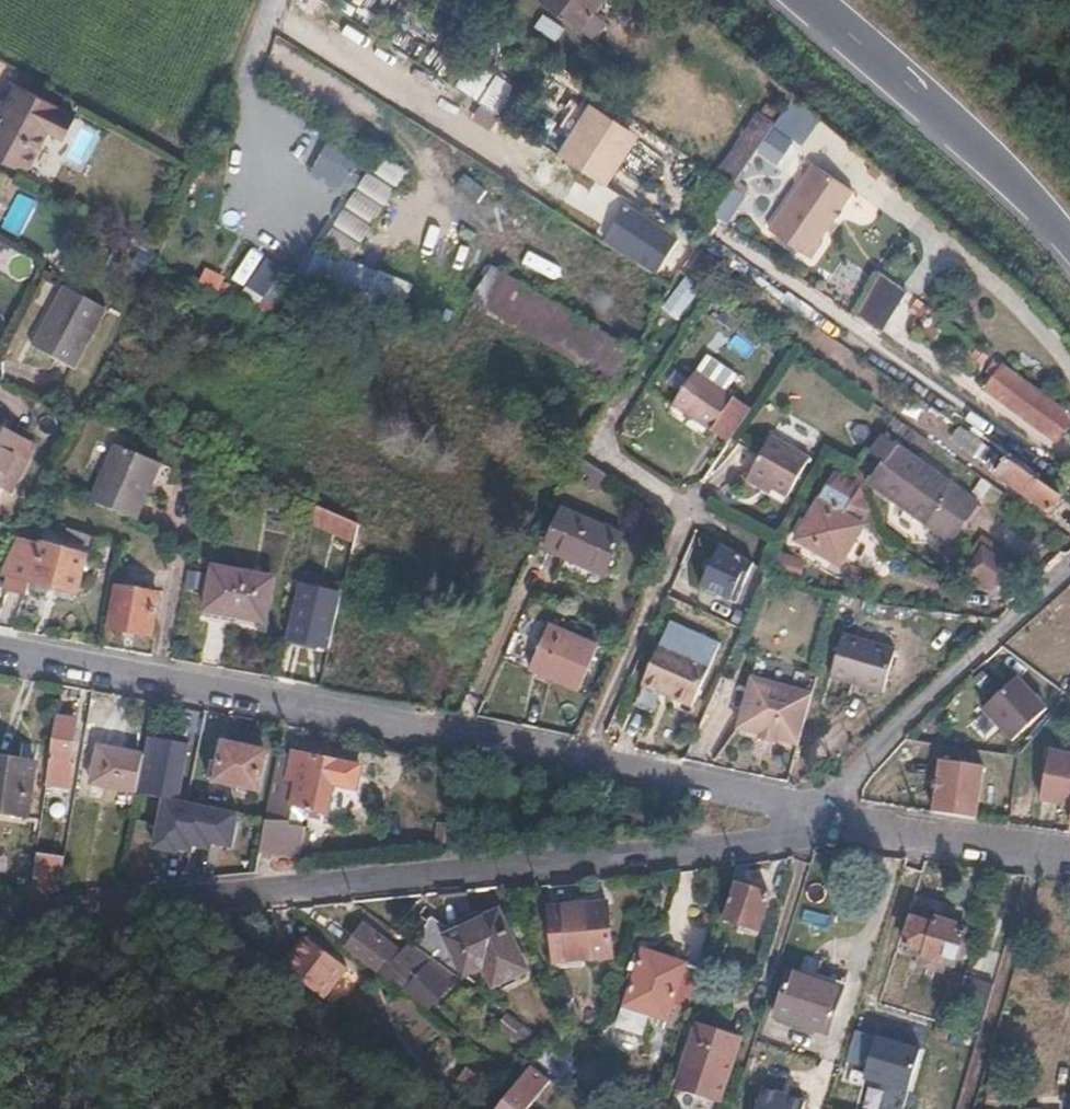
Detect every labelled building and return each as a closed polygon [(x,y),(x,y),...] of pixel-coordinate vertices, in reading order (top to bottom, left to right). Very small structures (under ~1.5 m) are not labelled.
[(573,24),(592,0),(543,0),(573,24)] [(544,13),(538,30),(562,38),(568,22),(544,13)] [(474,61),(461,87),(506,110),(519,85),(474,61)] [(20,90),(0,124),(0,160),(27,175),(48,137),(63,145),(77,121),(20,90)] [(741,230),(818,108),(798,95),(787,111),(766,98),(723,167),(735,175),(712,212),(741,230)] [(590,109),(559,155),(604,185),(634,139),(590,109)] [(328,142),(312,174),(348,192),(364,160),(328,142)] [(405,169),(377,153),(326,239),(356,254),(405,169)] [(816,166),(806,182),(845,209),(855,194),(816,166)] [(845,209),(806,182),(771,232),(812,261),(824,244),(821,242),(845,209)] [(678,238),(625,205),(603,240),(656,273),(678,238)] [(405,251),(428,262),(444,228),(420,217),(405,251)] [(356,254),(326,239),(322,247),(350,263),(356,254)] [(253,246),(233,282),(268,301),(288,265),(253,246)] [(206,268),(204,284),(226,287),(228,271),(206,268)] [(671,291),(664,305),(693,326),(713,297),(680,274),(671,291)] [(875,332),(903,292),(880,275),(852,316),(875,332)] [(476,316),(615,387),(632,353),(495,280),(476,316)] [(74,369),(105,312),(64,288),(32,347),(74,369)] [(671,291),(670,291),(661,302),(664,305),(671,291)] [(1015,410),(1019,404),(1009,396),(1019,383),(1068,420),(1069,418),(1069,410),(1001,360),(982,388),(1015,410)] [(752,416),(694,375),(671,409),(729,451),(752,416)] [(1054,439),(1068,420),(1019,383),(1009,396),(1019,404),(1015,410),(1054,439)] [(997,454),(959,428),(950,441),(973,458),(975,455),(989,466),(997,454)] [(30,446),(0,430),(0,489),(6,492),(30,446)] [(785,498),(810,457),(773,434),(746,473),(785,498)] [(922,531),(953,554),(981,516),(879,439),(866,456),(883,470),(868,491),(922,531)] [(135,518),(159,464),(116,443),(91,499),(135,518)] [(381,477),(335,457),(314,506),(359,525),(381,477)] [(1046,512),(1057,496),(1004,459),(995,475),(1046,512)] [(581,467),(574,480),(581,484),(587,471),(581,467)] [(871,512),(865,496),(833,475),(793,539),(838,566),(862,526),(871,512)] [(359,525),(316,507),(313,520),(355,539),(359,525)] [(629,547),(572,517),(552,557),(609,587),(629,547)] [(85,544),(88,533),(65,526),(62,536),(85,544)] [(944,567),(953,554),(922,531),(912,543),(944,567)] [(13,575),(28,547),(16,540),(1,569),(13,575)] [(73,590),(81,554),(37,542),(27,579),(44,583),(42,589),(69,596),(71,590),(73,590)] [(729,603),(754,563),(727,546),(701,586),(729,603)] [(1010,566),(983,547),(964,574),(991,593),(1010,566)] [(782,554),(780,569),(807,571),(808,556),(782,554)] [(263,620),(270,578),(213,567),(204,617),(254,626),(255,618),(263,620)] [(328,629),(333,631),(341,596),(298,585),(285,636),(324,646),(328,629)] [(107,624),(149,633),(156,593),(114,586),(107,624)] [(716,649),(667,624),(637,686),(686,710),(716,649)] [(600,649),(552,627),(533,671),(579,693),(600,649)] [(882,691),(893,649),(841,634),(829,676),(882,691)] [(1011,730),(1039,692),(1003,666),(976,704),(1011,730)] [(734,731),(794,747),(809,695),(748,678),(734,731)] [(51,769),(47,792),(70,795),(76,765),(73,764),(80,721),(60,718),(53,769),(51,769)] [(149,741),(145,756),(138,793),(137,798),(163,803),(154,852),(178,856),(179,852),(192,854),(193,848),(212,852),(214,846),(232,849),(242,815),(179,804),(189,748),(149,741)] [(268,753),(228,745),(225,757),(217,756),(212,781),(259,790),(268,753)] [(138,793),(145,756),(99,748),(93,785),(138,793)] [(1052,750),(1043,798),(1069,803),(1069,753),(1052,750)] [(270,822),(281,822),(286,802),(348,815),(359,764),(297,752),(296,759),(283,757),(270,822)] [(30,815),(37,763),(0,757),(0,810),(30,815)] [(978,816),(985,764),(943,758),(935,810),(978,816)] [(30,815),(0,810),(0,820),(29,824),(30,815)] [(266,823),(260,851),(293,856),(299,830),(266,823)] [(39,852),(37,889),(68,891),(70,854),(39,852)] [(772,891),(739,880),(727,916),(762,927),(772,891)] [(585,913),(553,916),(556,963),(615,958),(610,904),(583,906),(585,913)] [(502,912),(446,939),(457,964),(467,958),(476,975),(486,969),(495,989),(530,972),(502,912)] [(740,925),(725,919),(719,936),(735,941),(740,925)] [(935,925),(914,919),(906,944),(910,946),(909,951),(925,957),(923,965),(942,971),(945,962),(955,965),(957,960),(959,960),(966,934),(958,931),(959,925),(936,919),(935,925)] [(312,938),(287,970),(328,1002),(351,970),(312,938)] [(453,984),(433,967),(424,976),(384,941),(369,957),(396,984),(400,978),(409,988),(407,993),(429,1010),(453,984)] [(687,1022),(705,965),(648,950),(630,1006),(687,1022)] [(459,977),(438,962),(433,967),(453,984),(459,977)] [(847,990),(793,972),(777,1017),(831,1035),(847,990)] [(945,1009),(970,1017),(981,981),(952,973),(947,990),(951,991),(945,1009)] [(603,1046),(608,1029),(591,1017),(593,1004),(577,1001),(564,979),(552,985),(570,1025),(603,1046)] [(527,1029),(510,1017),(500,1029),(518,1042),(527,1029)] [(744,1035),(699,1022),(680,1086),(725,1098),(744,1035)] [(865,1068),(874,1036),(855,1030),(846,1063),(865,1068)] [(918,1048),(874,1036),(865,1068),(862,1079),(906,1091),(918,1048)] [(556,1083),(537,1067),(502,1108),(535,1108),(556,1083)] [(678,1107),(668,1100),(664,1108),(678,1108),(678,1107)]
